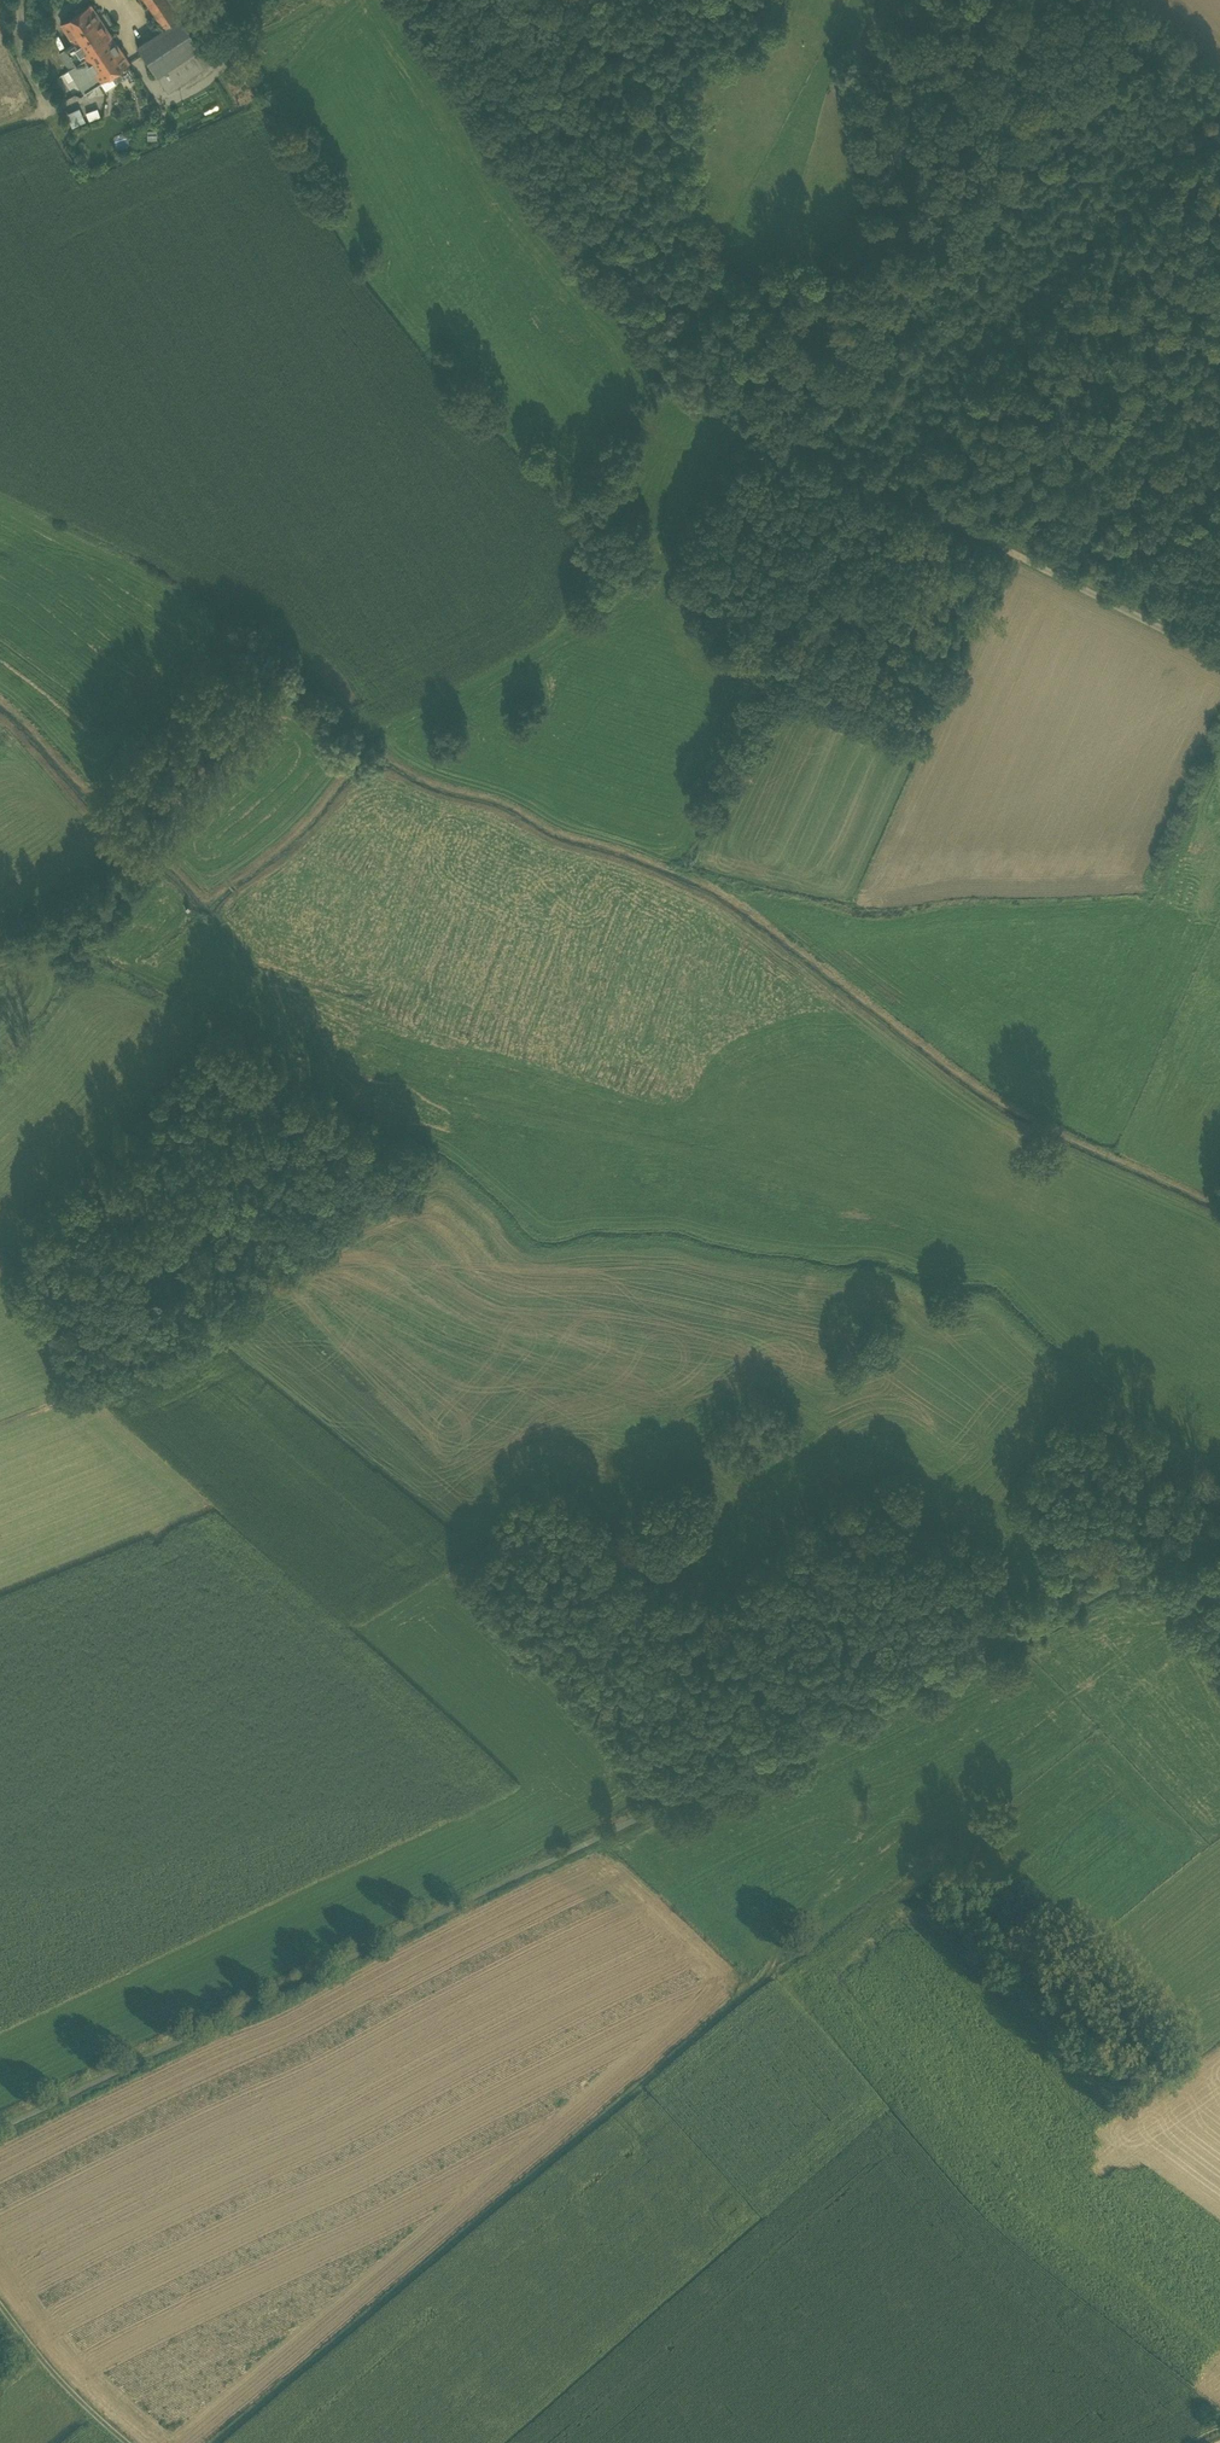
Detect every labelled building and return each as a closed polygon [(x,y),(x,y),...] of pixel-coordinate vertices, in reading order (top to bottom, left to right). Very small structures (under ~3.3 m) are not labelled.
[(164,28),(180,18),(189,11),(182,0),(145,0),(164,28)] [(74,43),(76,47),(96,34),(102,43),(111,36),(90,4),(61,24),(74,43)] [(211,64),(180,18),(164,28),(137,47),(168,93),(211,64)] [(96,34),(76,47),(100,83),(101,82),(111,76),(129,63),(111,36),(102,43),(96,34)] [(85,93),(100,83),(76,47),(74,43),(59,53),(70,69),(75,77),(85,93)] [(75,77),(70,69),(63,74),(68,82),(75,77)] [(111,76),(101,82),(106,91),(116,84),(111,76)] [(86,122),(80,108),(66,114),(73,128),(86,122)] [(98,108),(86,112),(89,121),(101,117),(98,108)] [(157,130),(147,130),(148,140),(158,140),(157,130)]
